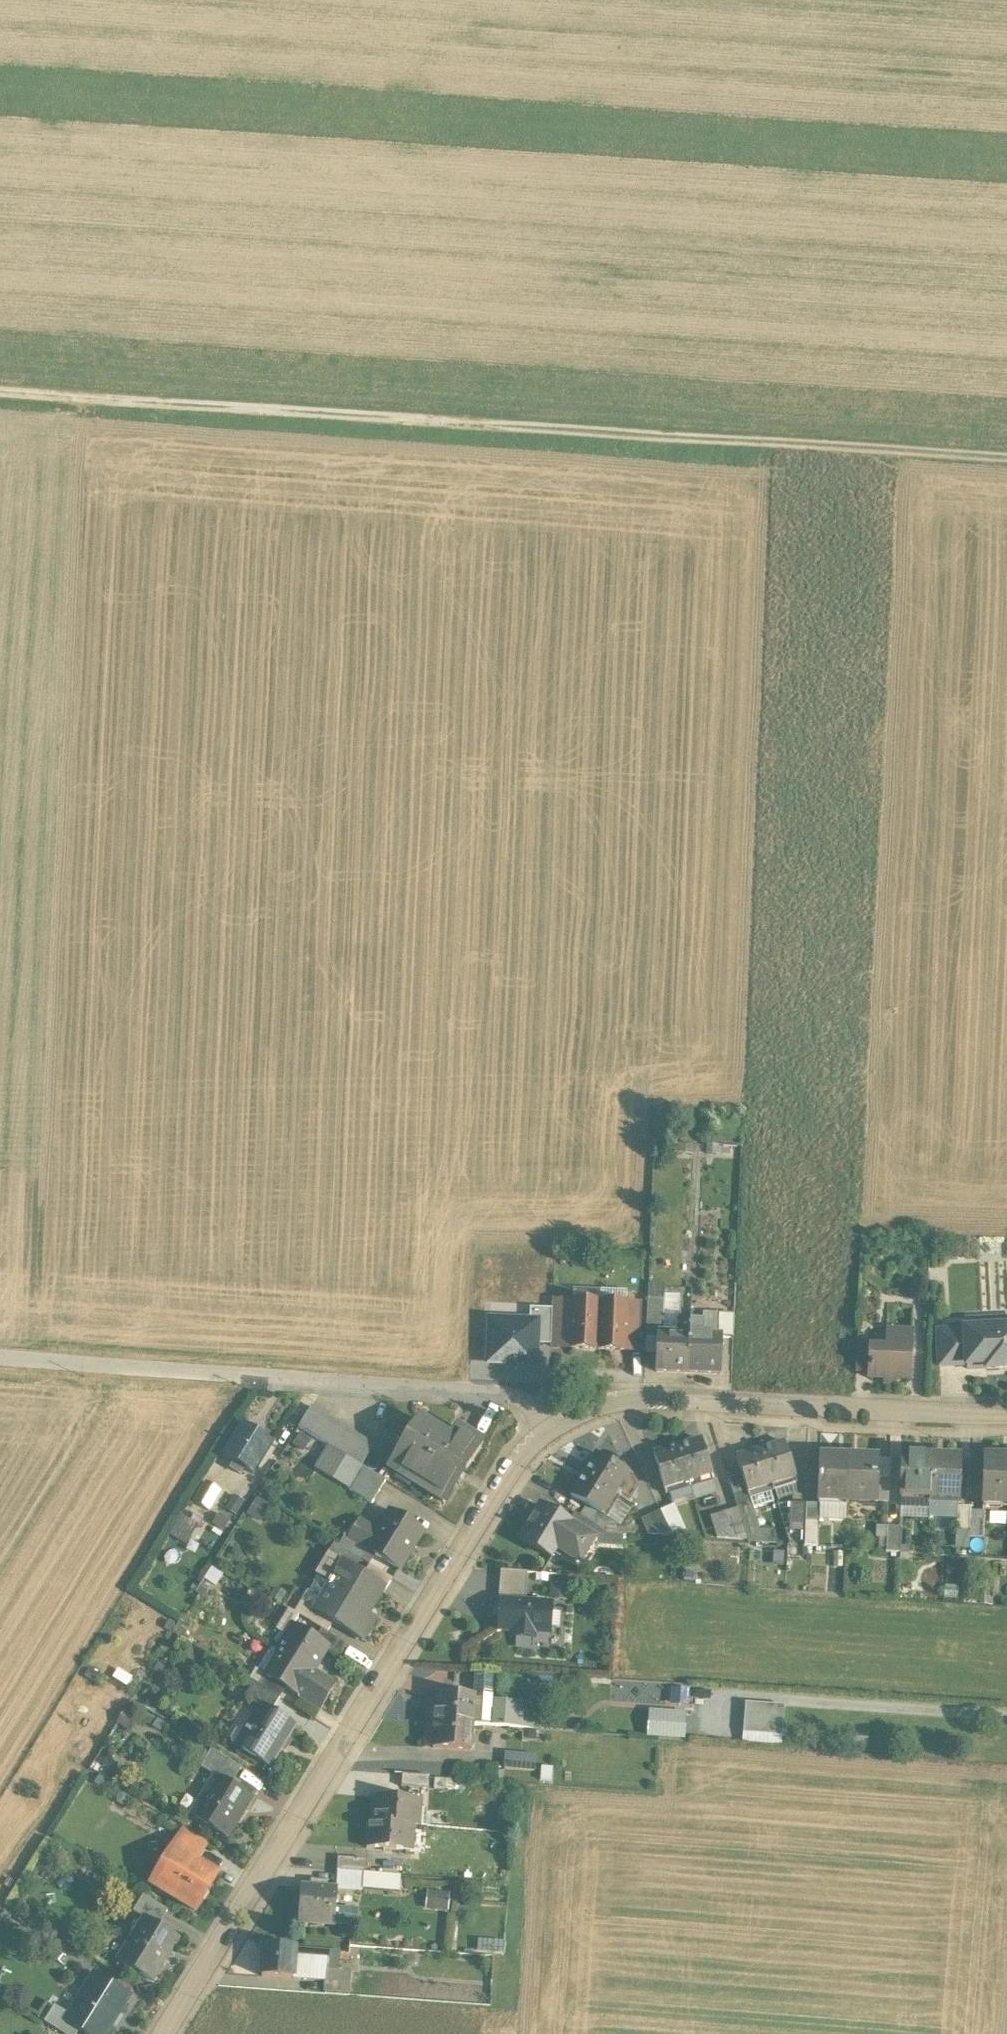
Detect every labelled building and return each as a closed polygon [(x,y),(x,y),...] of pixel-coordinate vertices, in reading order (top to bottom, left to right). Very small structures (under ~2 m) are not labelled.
[(665,1300),(647,1299),(646,1339),(657,1339),(657,1336),(663,1336),(665,1300)] [(530,1305),(491,1303),(488,1363),(535,1365),(536,1345),(537,1322),(529,1322),(530,1309),(530,1305)] [(600,1304),(571,1303),(571,1312),(569,1348),(569,1349),(598,1350),(600,1304)] [(628,1305),(600,1304),(598,1350),(626,1351),(626,1350),(628,1314),(628,1305)] [(552,1310),(530,1309),(529,1322),(537,1322),(536,1345),(550,1345),(552,1311),(552,1310)] [(571,1312),(552,1311),(550,1345),(550,1347),(569,1348),(571,1312)] [(641,1315),(628,1314),(626,1350),(639,1351),(641,1315)] [(721,1339),(734,1339),(735,1317),(703,1315),(702,1323),(702,1329),(700,1329),(700,1338),(721,1339)] [(679,1328),(678,1337),(663,1336),(657,1336),(657,1339),(656,1372),(688,1373),(690,1323),(678,1322),(677,1329),(679,1328)] [(965,1323),(965,1330),(967,1365),(986,1364),(986,1369),(1006,1368),(1006,1329),(989,1330),(989,1322),(965,1323)] [(702,1323),(690,1323),(688,1373),(720,1375),(721,1339),(700,1338),(700,1329),(702,1329),(702,1323)] [(911,1332),(888,1330),(887,1349),(870,1348),(869,1374),(869,1378),(909,1379),(911,1332)] [(967,1365),(965,1330),(938,1332),(939,1367),(967,1365)] [(870,1348),(856,1347),(855,1373),(869,1374),(870,1348)] [(374,1445),(311,1407),(298,1428),(326,1445),(361,1466),(374,1445)] [(450,1439),(419,1420),(404,1446),(411,1450),(397,1474),(443,1502),(462,1470),(465,1472),(483,1443),(457,1427),(450,1439)] [(273,1443),(243,1425),(224,1456),(234,1462),(230,1469),(239,1474),(242,1468),(253,1474),(273,1443)] [(701,1440),(677,1447),(688,1483),(712,1476),(701,1440)] [(784,1443),(760,1450),(771,1486),(795,1478),(784,1443)] [(361,1466),(326,1445),(312,1467),(348,1489),(361,1466)] [(677,1447),(654,1455),(664,1490),(688,1483),(677,1447)] [(760,1450),(736,1458),(742,1475),(748,1494),(771,1486),(760,1450)] [(628,1474),(596,1454),(584,1475),(615,1495),(628,1474)] [(931,1457),(901,1456),(900,1497),(929,1499),(931,1457)] [(835,1458),(819,1458),(818,1500),(847,1502),(848,1457),(835,1457),(835,1458)] [(860,1458),(848,1457),(847,1502),(875,1503),(876,1479),(877,1460),(860,1459),(860,1458)] [(960,1458),(931,1457),(929,1499),(959,1500),(960,1458)] [(984,1459),(982,1508),(1006,1509),(1006,1459),(1001,1458),(1001,1460),(984,1459)] [(361,1466),(348,1489),(372,1504),(385,1481),(361,1466)] [(615,1495),(584,1475),(571,1496),(587,1506),(602,1516),(615,1495)] [(742,1475),(728,1480),(736,1506),(750,1501),(748,1494),(742,1475)] [(889,1479),(876,1479),(875,1503),(888,1503),(889,1479)] [(207,1483),(194,1502),(208,1511),(220,1491),(207,1483)] [(245,1502),(234,1495),(226,1508),(237,1515),(245,1502)] [(249,1516),(262,1521),(268,1508),(255,1502),(249,1516)] [(805,1505),(790,1504),(789,1530),(785,1531),(789,1545),(804,1546),(805,1521),(805,1505)] [(570,1524),(540,1506),(537,1512),(534,1510),(529,1519),(531,1520),(520,1539),(545,1555),(554,1540),(560,1544),(572,1525),(570,1524)] [(602,1516),(587,1506),(580,1517),(597,1527),(606,1532),(617,1533),(618,1521),(610,1521),(602,1516)] [(687,1536),(673,1506),(660,1511),(671,1536),(687,1536)] [(970,1508),(957,1508),(956,1532),(969,1533),(970,1512),(970,1508)] [(737,1509),(710,1517),(716,1538),(747,1540),(737,1509)] [(377,1531),(366,1549),(375,1555),(400,1570),(424,1532),(389,1511),(377,1531)] [(660,1511),(648,1517),(656,1536),(672,1537),(671,1536),(660,1511)] [(984,1512),(970,1512),(969,1533),(969,1538),(983,1539),(984,1512)] [(229,1520),(219,1514),(213,1524),(223,1530),(229,1520)] [(580,1517),(577,1514),(570,1524),(572,1525),(589,1536),(597,1527),(580,1517)] [(192,1549),(204,1529),(180,1515),(168,1535),(192,1549)] [(818,1522),(805,1521),(804,1546),(818,1547),(818,1522)] [(377,1531),(362,1522),(351,1539),(351,1540),(366,1549),(377,1531)] [(589,1536),(572,1525),(560,1544),(556,1550),(581,1565),(596,1541),(589,1536)] [(901,1528),(887,1527),(886,1552),(900,1553),(901,1528)] [(366,1549),(351,1540),(351,1539),(345,1535),(338,1546),(369,1565),(375,1555),(366,1549)] [(363,1575),(328,1553),(315,1574),(330,1583),(329,1586),(330,1587),(316,1610),(315,1612),(333,1623),(362,1640),(374,1619),(367,1615),(381,1591),(382,1590),(367,1580),(368,1578),(363,1575)] [(392,1579),(369,1565),(363,1575),(368,1578),(367,1580),(382,1590),(381,1591),(383,1593),(392,1579)] [(858,1566),(846,1566),(846,1582),(858,1583),(858,1566)] [(502,1602),(526,1603),(528,1573),(501,1571),(499,1602),(502,1602)] [(567,1588),(552,1587),(551,1598),(567,1599),(567,1588)] [(316,1610),(301,1601),(294,1613),(318,1627),(327,1633),(333,1623),(315,1612),(316,1610)] [(526,1603),(502,1602),(500,1630),(517,1631),(517,1638),(532,1639),(533,1633),(549,1634),(550,1605),(526,1603)] [(311,1638),(292,1626),(276,1653),(285,1658),(272,1679),(286,1687),(320,1708),(334,1686),(311,1672),(317,1660),(319,1662),(328,1648),(324,1646),(311,1638)] [(347,1645),(327,1633),(318,1627),(311,1638),(324,1646),(342,1655),(347,1645)] [(276,1653),(263,1673),(272,1679),(285,1658),(276,1653)] [(280,1695),(286,1687),(272,1679),(263,1673),(255,1668),(250,1677),(280,1695)] [(261,1706),(270,1711),(280,1695),(250,1677),(240,1693),(261,1706)] [(493,1691),(473,1689),(473,1697),(471,1724),(533,1729),(534,1707),(492,1704),(493,1691)] [(687,1690),(673,1689),(672,1703),(686,1704),(687,1690)] [(473,1697),(436,1695),(435,1710),(428,1709),(427,1721),(471,1724),(473,1697)] [(784,1706),(745,1703),(743,1733),(781,1735),(784,1706)] [(270,1711),(261,1706),(244,1732),(236,1746),(242,1748),(270,1765),(294,1726),(270,1711)] [(471,1724),(427,1721),(426,1733),(433,1733),(433,1748),(469,1750),(471,1724)] [(241,1768),(211,1750),(201,1768),(215,1776),(231,1786),(241,1768)] [(535,1755),(505,1753),(504,1769),(534,1771),(535,1755)] [(550,1768),(540,1768),(540,1783),(550,1784),(550,1768)] [(430,1776),(402,1774),(401,1788),(429,1790),(430,1776)] [(231,1786),(215,1776),(191,1815),(227,1837),(251,1798),(231,1786)] [(420,1800),(375,1797),(373,1823),(414,1826),(414,1815),(418,1815),(419,1814),(420,1800)] [(373,1823),(368,1823),(366,1849),(407,1851),(408,1840),(411,1841),(413,1839),(414,1826),(373,1823)] [(206,1845),(184,1831),(174,1848),(196,1861),(206,1845)] [(196,1861),(174,1848),(173,1849),(177,1852),(155,1887),(196,1911),(215,1879),(205,1872),(205,1871),(204,1870),(203,1871),(194,1865),(196,1861)] [(365,1860),(338,1858),(337,1871),(340,1871),(365,1874),(365,1860)] [(338,1886),(363,1889),(365,1874),(340,1871),(338,1886)] [(392,1875),(365,1874),(363,1889),(391,1891),(392,1875)] [(326,1884),(312,1883),(311,1889),(301,1888),(299,1923),(334,1925),(356,1926),(357,1911),(335,1909),(337,1890),(326,1890),(326,1884)] [(452,1893),(430,1892),(428,1910),(450,1911),(452,1893)] [(167,1910),(143,1896),(133,1912),(143,1918),(144,1917),(158,1926),(167,1910)] [(158,1926),(144,1917),(143,1918),(117,1960),(152,1982),(179,1939),(158,1926)] [(506,1941),(480,1940),(479,1952),(505,1954),(506,1941)] [(295,1948),(263,1946),(261,1976),(292,1978),(295,1948)] [(339,1952),(295,1948),(292,1978),(326,1981),(327,1969),(337,1970),(339,1952)] [(94,1974),(71,2012),(68,2016),(65,2021),(79,2029),(86,2033),(105,2033),(129,1996),(94,1974)] [(65,2021),(68,2016),(54,2007),(45,2023),(63,2033),(76,2033),(79,2029),(65,2021)]
